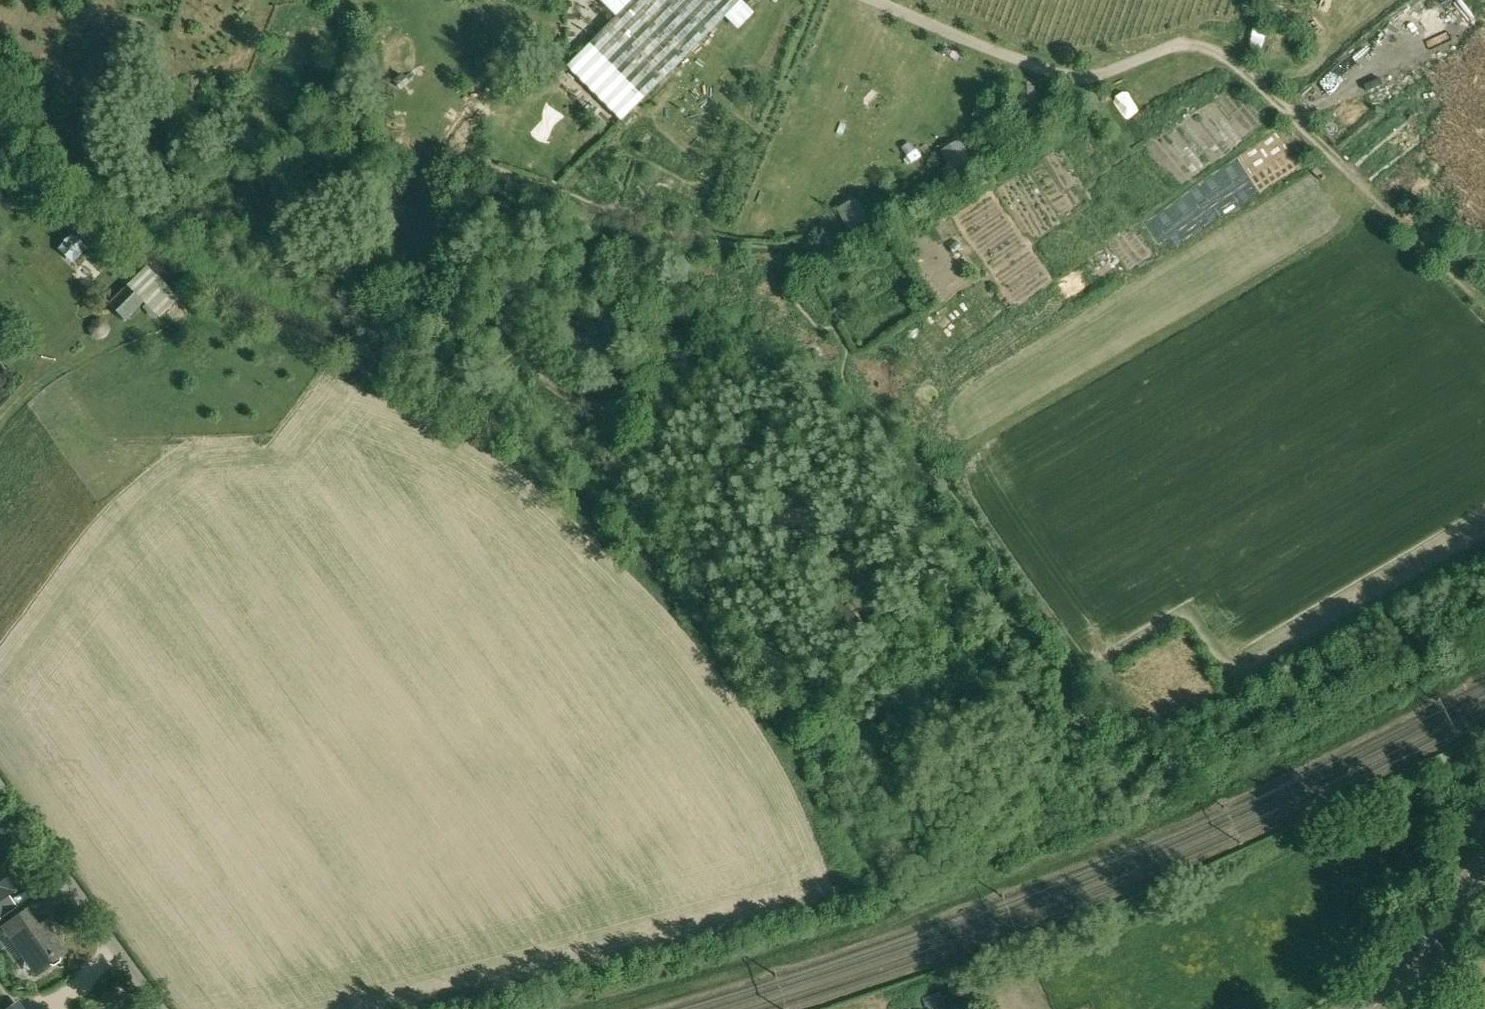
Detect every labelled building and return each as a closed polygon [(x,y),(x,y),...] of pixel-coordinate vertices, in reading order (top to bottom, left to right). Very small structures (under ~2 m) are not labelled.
[(743,0),(599,0),(616,17),(567,67),(622,122),(743,0)] [(992,181),(986,172),(975,179),(981,189),(992,181)] [(58,250),(74,264),(88,249),(72,235),(58,250)] [(109,304),(125,322),(144,303),(159,319),(178,298),(147,268),(109,304)] [(47,921),(38,927),(27,910),(2,927),(34,974),(65,952),(49,929),(51,927),(47,921)] [(929,1008),(931,1008),(945,1004),(941,994),(926,999),(929,1008)]
